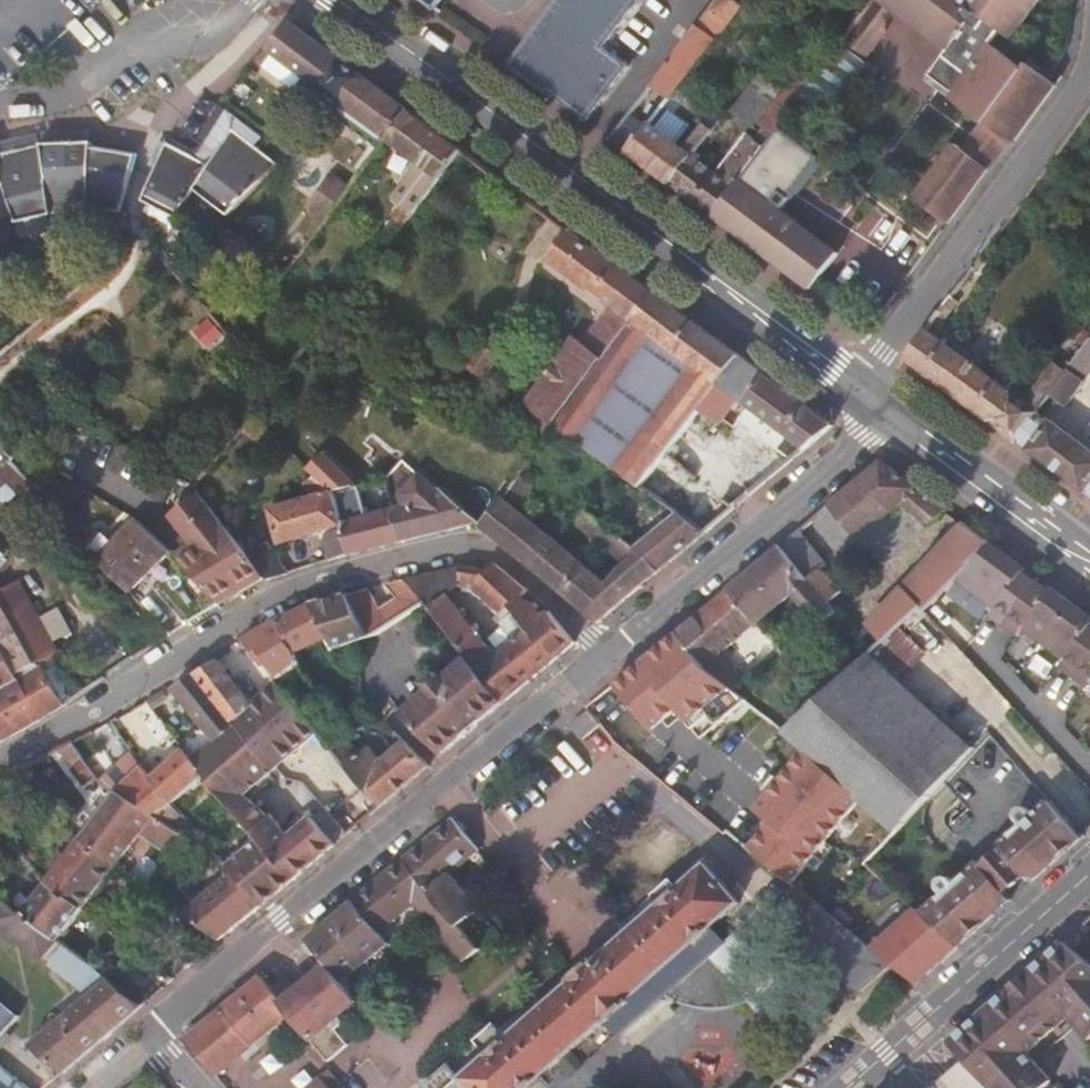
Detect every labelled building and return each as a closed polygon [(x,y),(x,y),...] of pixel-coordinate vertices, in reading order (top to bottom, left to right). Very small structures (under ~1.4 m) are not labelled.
[(442,14),(452,0),(423,0),(442,14)] [(523,74),(595,127),(630,66),(605,46),(639,0),(570,0),(523,74)] [(734,0),(716,0),(613,141),(671,183),(692,154),(685,148),(670,138),(682,122),(668,111),(744,6),(734,0)] [(923,33),(947,0),(880,0),(923,33)] [(923,33),(948,52),(943,60),(966,78),(952,96),(949,100),(981,127),(961,154),(951,147),(912,201),(945,227),(1005,145),(1010,149),(1055,88),(1027,67),(1023,72),(989,46),(999,33),(1009,40),(1039,0),(947,0),(923,33)] [(883,31),(881,11),(871,4),(843,42),(865,58),(883,31)] [(409,111),(362,76),(292,24),(271,52),(274,54),(304,77),(313,83),(353,113),(346,123),(344,125),(380,151),(389,139),(409,111)] [(834,110),(869,64),(841,44),(796,104),(810,114),(820,100),(834,110)] [(295,89),(304,77),(274,54),(265,67),(295,89)] [(943,60),(928,78),(952,96),(966,78),(943,60)] [(313,83),(306,94),(346,123),(353,113),(313,83)] [(402,231),(462,151),(409,111),(389,139),(416,159),(408,171),(418,178),(398,205),(405,210),(394,224),(402,231)] [(711,128),(704,122),(685,148),(692,154),(711,128)] [(811,287),(836,254),(779,210),(816,159),(777,130),(761,151),(714,215),(811,287)] [(9,212),(73,218),(88,205),(128,209),(134,151),(133,150),(101,147),(100,145),(44,140),(43,138),(0,134),(0,220),(9,212)] [(742,137),(716,173),(692,154),(671,183),(714,215),(761,151),(742,137)] [(408,171),(416,159),(389,139),(380,151),(408,171)] [(332,176),(309,208),(328,221),(351,190),(332,176)] [(578,339),(561,362),(589,383),(656,294),(618,266),(572,232),(551,260),(614,307),(586,346),(578,339)] [(589,383),(558,425),(644,488),(701,409),(719,385),(740,357),(656,294),(589,383)] [(1058,366),(1030,405),(928,329),(907,358),(1020,441),(1041,413),(1054,395),(1069,374),(1058,366)] [(501,357),(484,345),(469,364),(485,377),(501,357)] [(1069,374),(1054,395),(1068,405),(1089,375),(1089,345),(1069,374)] [(744,404),(765,375),(740,357),(719,385),(741,401),(744,404)] [(561,362),(529,404),(558,425),(589,383),(561,362)] [(744,404),(772,425),(792,395),(765,375),(744,404)] [(725,421),(741,401),(719,385),(701,409),(722,425),(725,421)] [(774,426),(765,440),(771,445),(792,461),(834,427),(792,395),(772,425),(774,426)] [(686,473),(722,425),(701,409),(644,488),(679,514),(705,535),(735,510),(686,473)] [(1041,413),(1020,441),(1089,494),(1089,450),(1041,413)] [(366,458),(381,440),(378,438),(362,424),(347,443),(366,458)] [(437,466),(388,425),(378,438),(381,440),(427,479),(437,466)] [(771,445),(753,461),(771,480),(792,461),(771,445)] [(320,453),(304,466),(312,476),(328,494),(349,488),(320,453)] [(0,471),(0,517),(31,475),(9,459),(0,471)] [(946,510),(883,463),(782,547),(839,612),(845,607),(838,597),(841,594),(820,570),(826,564),(801,535),(814,524),(840,553),(852,544),(859,552),(869,543),(862,536),(902,503),(927,522),(934,519),(946,510)] [(317,537),(323,548),(327,565),(348,559),(328,494),(312,476),(302,486),(312,498),(271,510),(278,548),(317,537)] [(363,514),(356,486),(349,488),(328,494),(348,559),(376,552),(401,545),(392,508),(363,514)] [(440,491),(428,500),(392,508),(401,545),(477,525),(482,529),(483,526),(440,491)] [(604,584),(503,499),(483,526),(482,529),(599,625),(658,575),(638,555),(624,567),(604,584)] [(580,526),(624,567),(638,555),(635,552),(615,532),(592,509),(580,526)] [(657,533),(638,513),(615,532),(635,552),(657,533)] [(705,535),(679,514),(657,533),(635,552),(638,555),(658,575),(705,535)] [(172,553),(142,518),(103,564),(129,593),(172,553)] [(952,580),(991,544),(962,523),(865,628),(879,643),(887,636),(902,622),(917,608),(920,612),(952,580)] [(192,577),(240,544),(226,525),(178,560),(192,577)] [(1025,570),(991,544),(952,580),(993,611),(988,617),(1015,637),(1020,630),(1062,662),(1057,669),(1085,689),(1089,682),(1089,633),(1086,631),(1089,625),(1089,618),(1050,588),(1047,593),(1043,599),(1031,590),(1018,580),(1022,574),(1025,570)] [(839,612),(782,547),(729,590),(757,625),(790,597),(819,629),(839,612)] [(268,550),(248,556),(265,582),(286,576),(268,550)] [(514,641),(496,657),(447,597),(429,610),(466,656),(505,703),(575,644),(549,612),(543,617),(522,599),(528,592),(493,566),(486,572),(470,588),(501,613),(495,618),(514,641)] [(463,569),(420,580),(408,583),(424,604),(429,610),(447,597),(459,587),(470,588),(486,572),(463,569)] [(1031,590),(1035,584),(1022,574),(1018,580),(1031,590)] [(16,581),(0,590),(0,595),(38,662),(56,652),(50,642),(68,631),(54,604),(35,615),(16,581)] [(408,583),(388,588),(395,605),(400,620),(424,604),(408,583)] [(1047,593),(1035,584),(1031,590),(1043,599),(1047,593)] [(757,625),(729,590),(678,633),(707,666),(757,625)] [(378,612),(369,592),(350,597),(366,639),(379,634),(400,620),(395,605),(378,612)] [(18,684),(0,695),(0,744),(73,701),(63,684),(68,681),(59,666),(47,672),(45,667),(41,669),(38,662),(0,595),(0,650),(18,684)] [(366,639),(350,597),(310,607),(326,643),(331,654),(358,643),(366,639)] [(310,607),(284,618),(277,622),(291,646),(296,654),(326,643),(310,607)] [(908,629),(923,615),(920,612),(917,608),(902,622),(908,629)] [(277,622),(246,640),(263,664),(291,646),(277,622)] [(898,681),(915,662),(887,636),(879,643),(868,654),(898,681)] [(296,654),(291,646),(263,664),(275,682),(299,666),(302,664),(296,654)] [(18,684),(0,650),(0,695),(18,684)] [(898,681),(868,654),(787,733),(897,831),(974,750),(971,748),(963,740),(898,681)] [(421,680),(427,688),(399,709),(412,727),(443,756),(505,703),(466,656),(438,678),(432,671),(421,680)] [(255,703),(219,665),(199,677),(257,744),(279,768),(320,732),(280,684),(255,703)] [(330,704),(300,668),(280,684),(320,732),(333,747),(347,736),(350,733),(328,706),(330,704)] [(175,686),(215,736),(192,757),(208,776),(214,783),(257,744),(199,677),(195,673),(175,686)] [(624,714),(647,694),(627,675),(586,709),(589,712),(601,727),(610,738),(655,773),(671,754),(624,714)] [(897,831),(787,733),(726,683),(700,714),(750,757),(707,787),(694,804),(748,848),(783,806),(858,871),(864,865),(897,831)] [(573,726),(585,740),(601,727),(589,712),(573,726)] [(125,738),(112,722),(75,741),(111,786),(158,816),(178,802),(208,776),(192,757),(186,749),(148,776),(139,766),(143,762),(135,753),(128,759),(117,745),(125,738)] [(369,747),(362,753),(347,736),(333,747),(383,807),(430,767),(405,744),(382,763),(369,747)] [(976,744),(967,736),(963,740),(971,748),(976,744)] [(75,741),(0,780),(0,796),(7,801),(18,791),(24,796),(58,776),(81,807),(62,822),(80,836),(46,881),(87,914),(120,871),(149,894),(153,889),(186,849),(195,839),(175,826),(158,816),(111,786),(75,741)] [(229,866),(234,871),(263,908),(336,846),(313,820),(292,838),(274,816),(270,819),(248,795),(279,768),(257,744),(214,783),(261,840),(229,866)] [(175,826),(188,814),(178,802),(158,816),(175,826)] [(938,891),(942,896),(920,914),(958,948),(988,922),(1011,901),(1006,895),(1025,879),(1030,885),(1080,841),(1048,803),(1033,817),(1028,812),(1021,812),(1016,816),(1015,823),(1019,828),(995,849),(998,852),(980,869),(977,865),(954,886),(949,880),(942,880),(938,884),(938,891)] [(479,847),(476,848),(454,819),(404,861),(462,929),(480,912),(451,876),(482,850),(479,847)] [(176,906),(207,864),(186,849),(153,889),(176,906)] [(481,950),(462,929),(404,861),(357,900),(385,932),(417,905),(467,963),(481,950)] [(465,1078),(454,1065),(434,1087),(530,1087),(606,1021),(608,1023),(611,1022),(637,1000),(635,996),(715,925),(742,900),(709,861),(682,887),(673,877),(655,893),(663,903),(599,960),(597,958),(573,977),(575,980),(512,1036),(499,1023),(480,1041),(492,1055),(465,1078)] [(87,914),(46,881),(36,894),(0,866),(0,893),(9,900),(65,943),(87,914)] [(234,871),(183,912),(222,942),(263,908),(234,871)] [(44,962),(65,943),(9,900),(0,912),(0,922),(44,962)] [(393,942),(385,932),(357,900),(306,942),(327,967),(342,985),(393,942)] [(862,993),(891,968),(810,900),(788,926),(793,931),(791,934),(862,993)] [(758,997),(801,1047),(837,1015),(769,950),(779,938),(760,920),(742,937),(738,932),(729,940),(668,995),(690,1006),(715,1009),(731,1008),(749,1002),(758,997)] [(668,995),(729,940),(715,925),(635,996),(637,1000),(611,1022),(623,1036),(668,995)] [(65,1074),(146,1006),(71,948),(57,966),(88,989),(92,999),(36,1046),(65,1074)] [(1057,949),(950,1043),(964,1060),(989,1087),(1045,1087),(1052,1082),(1031,1059),(1073,1023),(1089,1044),(1089,974),(1057,949)] [(327,967),(282,1003),(262,979),(186,1042),(216,1077),(292,1013),(331,1060),(349,1044),(339,1032),(347,1024),(343,1018),(358,1004),(342,985),(327,967)] [(21,1018),(0,1000),(0,1043),(21,1018)] [(430,1087),(434,1087),(454,1065),(450,1060),(425,1082),(430,1087)] [(964,1060),(933,1087),(989,1087),(964,1060)] [(331,1072),(313,1087),(344,1087),(331,1072)]
